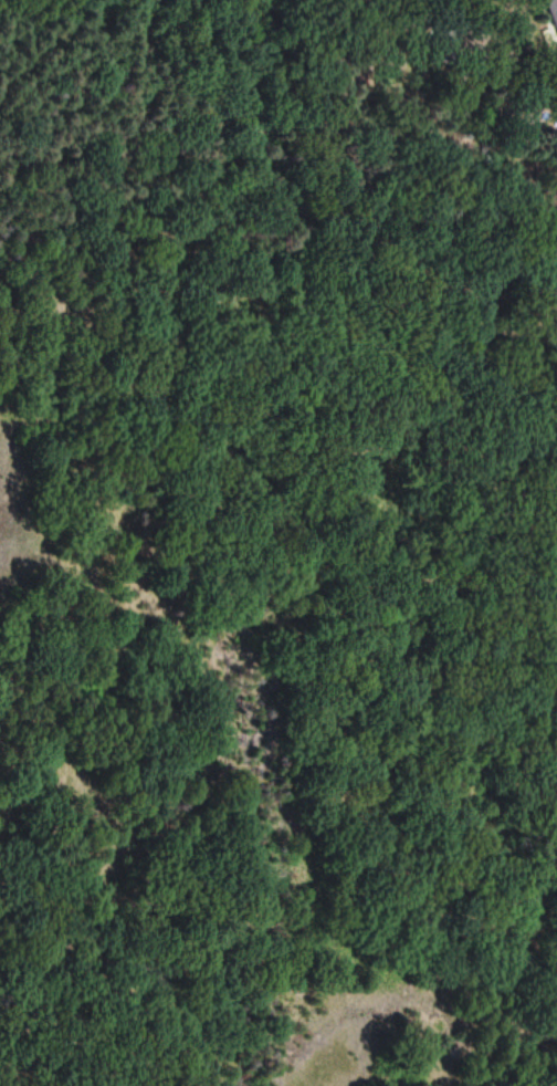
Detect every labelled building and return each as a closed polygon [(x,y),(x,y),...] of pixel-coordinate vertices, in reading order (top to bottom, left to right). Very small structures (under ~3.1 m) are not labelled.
[(556,40),(556,0),(541,0),(556,40)]
